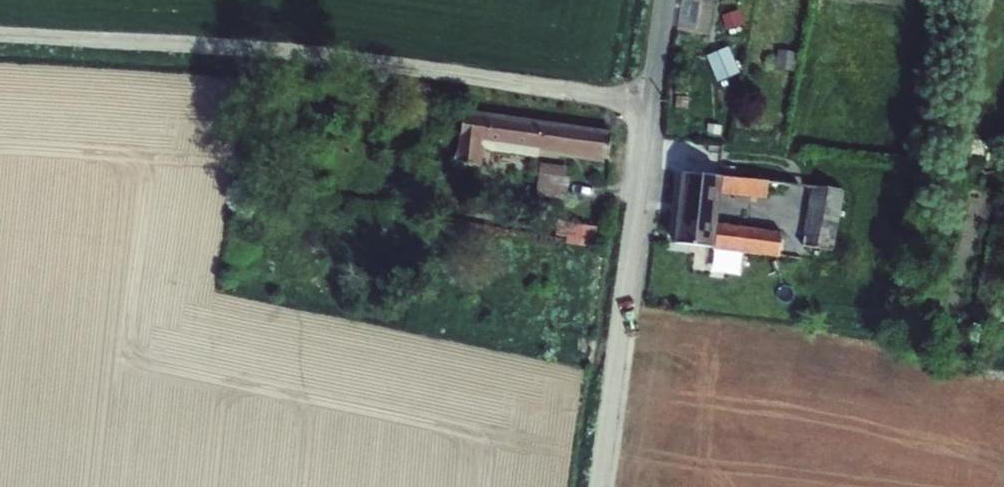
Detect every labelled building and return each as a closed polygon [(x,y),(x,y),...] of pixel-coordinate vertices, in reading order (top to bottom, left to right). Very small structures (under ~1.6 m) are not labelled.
[(737,11),(722,17),(726,30),(742,24),(737,11)] [(726,48),(707,57),(717,81),(736,73),(726,48)] [(777,50),(774,70),(796,73),(799,53),(777,50)] [(557,149),(562,121),(457,110),(451,169),(478,173),(482,140),(557,149)] [(604,155),(609,126),(562,121),(557,149),(604,155)] [(707,125),(706,134),(719,135),(720,127),(707,125)] [(543,156),(541,163),(533,162),(530,192),(548,195),(563,198),(564,185),(567,186),(572,160),(556,158),(543,156)] [(719,194),(720,177),(680,173),(672,243),(713,247),(713,250),(798,261),(800,262),(804,236),(802,236),(716,225),(719,194)] [(720,177),(719,194),(764,199),(765,195),(783,197),(784,184),(720,177)] [(800,262),(798,261),(795,282),(823,287),(829,250),(832,251),(842,192),(811,188),(802,236),(804,236),(800,262)] [(570,219),(567,239),(575,240),(595,244),(598,223),(570,219)]
